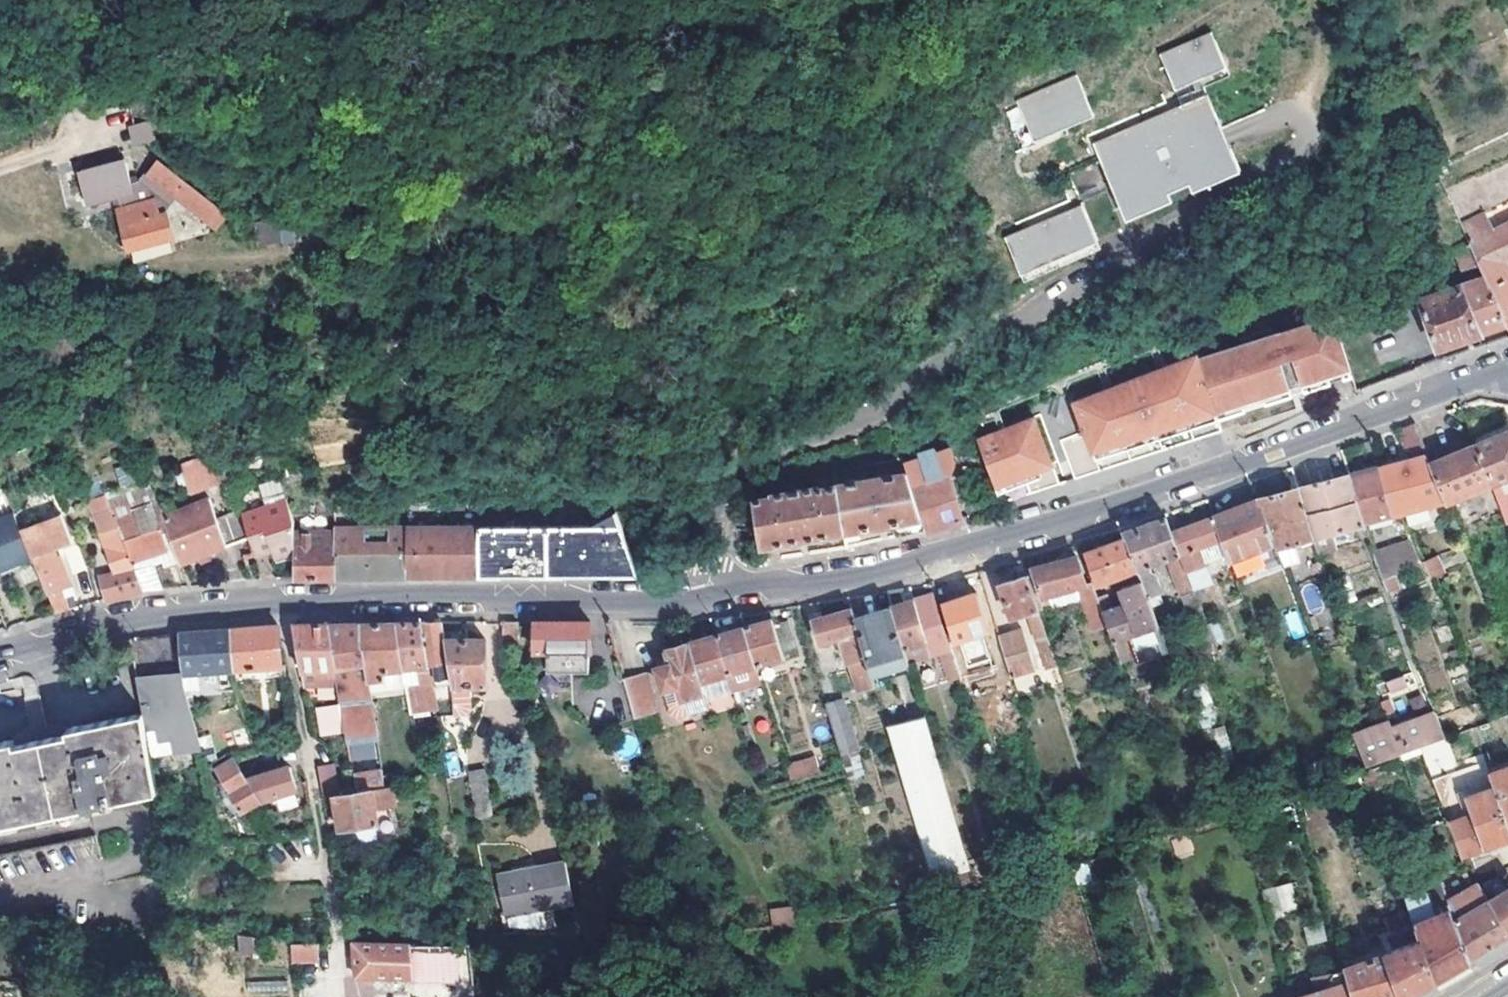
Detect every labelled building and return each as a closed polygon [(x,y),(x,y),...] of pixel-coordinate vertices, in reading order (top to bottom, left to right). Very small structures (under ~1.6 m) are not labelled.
[(1206,33),(1155,57),(1170,91),(1188,84),(1222,68),(1206,33)] [(1222,68),(1188,84),(1195,99),(1201,96),(1198,88),(1226,75),(1222,68)] [(1073,76),(1013,102),(1028,136),(1052,127),(1055,133),(1091,118),(1073,76)] [(1238,171),(1203,95),(1201,96),(1195,99),(1090,145),(1124,220),(1238,171)] [(127,125),(131,144),(153,140),(149,120),(127,125)] [(1052,127),(1028,136),(1031,143),(1055,133),(1052,127)] [(123,160),(79,171),(87,204),(131,193),(134,205),(119,210),(128,251),(172,238),(165,215),(176,200),(215,228),(227,215),(157,164),(146,177),(141,174),(133,185),(129,183),(123,160)] [(1460,226),(1468,244),(1479,266),(1485,279),(1507,327),(1507,328),(1507,265),(1507,263),(1507,262),(1507,203),(1460,226)] [(1079,206),(1003,240),(1019,276),(1021,282),(1059,265),(1057,259),(1095,242),(1079,206)] [(278,220),(256,223),(259,245),(281,243),(278,220)] [(1479,266),(1468,244),(1453,253),(1454,255),(1460,273),(1470,270),(1479,266)] [(1470,270),(1475,283),(1485,279),(1479,266),(1470,270)] [(1437,351),(1507,327),(1485,279),(1475,283),(1420,303),(1437,351)] [(1215,401),(1221,419),(1260,406),(1326,384),(1355,375),(1336,315),(1277,334),(1274,328),(1243,339),(1245,345),(1202,359),(1215,401)] [(997,491),(1002,503),(1042,490),(1151,454),(1197,439),(1193,428),(1221,419),(1215,401),(1202,359),(1198,348),(972,426),(976,437),(983,456),(994,483),(997,490),(997,491)] [(1193,428),(1197,439),(1225,430),(1221,419),(1193,428)] [(1411,458),(1378,468),(1392,516),(1401,514),(1429,506),(1431,510),(1444,505),(1428,463),(1412,424),(1397,430),(1396,430),(1405,456),(1411,456),(1411,458)] [(1474,445),(1490,486),(1507,479),(1507,432),(1474,445)] [(1441,458),(1428,463),(1444,505),(1490,486),(1474,445),(1460,451),(1458,443),(1438,451),(1441,458)] [(910,478),(913,488),(947,477),(953,475),(958,467),(953,453),(938,458),(937,453),(921,459),(923,463),(906,469),(910,478)] [(219,458),(147,484),(155,504),(155,505),(227,481),(219,458)] [(1392,516),(1378,468),(1349,476),(1350,479),(1364,524),(1364,525),(1392,516)] [(908,475),(836,488),(843,533),(857,530),(894,523),(897,538),(928,531),(913,488),(910,478),(908,475)] [(1312,536),(1316,546),(1330,542),(1327,533),(1364,524),(1350,479),(1349,476),(1297,487),(1297,488),(1302,503),(1307,522),(1312,536)] [(947,477),(913,488),(928,531),(946,525),(962,520),(947,477)] [(157,557),(162,554),(150,522),(136,527),(130,513),(145,508),(155,504),(147,484),(146,481),(107,495),(133,565),(157,557)] [(769,500),(752,502),(760,549),(796,542),(797,543),(810,539),(843,533),(836,488),(819,491),(819,488),(769,498),(769,500)] [(1302,503),(1297,488),(1256,498),(1274,543),(1275,545),(1312,536),(1307,522),(1302,503)] [(98,578),(103,601),(119,597),(143,591),(135,570),(133,565),(107,495),(90,500),(102,531),(98,533),(112,572),(98,578)] [(287,498),(240,516),(249,541),(255,557),(272,551),(275,558),(295,552),(296,533),(296,523),(287,498)] [(1221,539),(1228,559),(1274,543),(1256,498),(1212,514),(1221,539)] [(161,519),(179,565),(198,558),(201,566),(211,563),(207,555),(249,541),(240,516),(239,514),(217,521),(208,502),(161,519)] [(145,508),(130,513),(136,527),(150,522),(145,508)] [(19,529),(13,513),(0,518),(0,574),(32,560),(22,535),(19,529)] [(1187,574),(1205,568),(1197,548),(1221,539),(1212,514),(1170,529),(1187,574)] [(617,515),(588,528),(622,529),(617,515)] [(62,592),(69,589),(53,551),(73,543),(63,517),(22,535),(32,560),(54,614),(67,610),(62,592)] [(1124,538),(1147,600),(1158,596),(1147,567),(1164,561),(1201,656),(1216,650),(1207,625),(1187,574),(1170,529),(1165,517),(1144,525),(1123,534),(1124,538)] [(1423,523),(1405,527),(1411,539),(1416,549),(1421,559),(1423,563),(1436,558),(1423,523)] [(442,527),(442,526),(405,527),(405,577),(417,577),(442,576),(442,527)] [(335,534),(335,578),(369,578),(405,577),(405,527),(335,528),(335,534)] [(461,576),(480,576),(480,527),(442,527),(442,576),(461,576)] [(480,527),(480,576),(524,575),(561,575),(639,574),(622,529),(588,528),(480,527)] [(857,530),(843,533),(846,546),(860,543),(857,530)] [(296,533),(295,552),(295,562),(294,578),(313,578),(335,578),(335,534),(296,533)] [(1147,600),(1124,538),(1085,552),(1095,584),(1127,574),(1131,586),(1120,589),(1125,606),(1100,614),(1105,628),(1110,643),(1121,639),(1136,634),(1157,628),(1147,600)] [(1407,540),(1375,552),(1380,566),(1412,554),(1407,540)] [(74,546),(61,551),(70,576),(84,570),(74,546)] [(295,552),(275,558),(277,562),(285,559),(295,562),(295,552)] [(157,557),(133,565),(135,570),(159,561),(157,557)] [(1029,570),(1031,576),(1039,599),(1047,597),(1076,588),(1091,632),(1105,628),(1100,614),(1090,584),(1083,585),(1074,557),(1029,570)] [(1441,573),(1436,558),(1423,563),(1426,568),(1430,578),(1441,573)] [(172,565),(159,561),(135,570),(143,591),(170,588),(180,587),(172,565)] [(1187,574),(1207,625),(1225,619),(1205,568),(1187,574)] [(1039,599),(1031,576),(1025,578),(1033,601),(1039,599)] [(1033,601),(1025,578),(998,586),(1009,620),(1027,615),(1046,671),(1056,668),(1037,612),(1033,601)] [(1315,582),(1300,587),(1308,612),(1323,607),(1315,582)] [(948,644),(936,606),(933,594),(888,607),(889,609),(891,616),(901,648),(922,642),(926,655),(940,652),(949,649),(948,644)] [(975,594),(941,604),(953,643),(986,633),(975,594)] [(1050,608),(1047,597),(1039,599),(1033,601),(1037,612),(1050,608)] [(941,604),(936,606),(948,644),(953,643),(941,604)] [(870,679),(870,678),(855,627),(852,619),(849,608),(810,620),(818,644),(836,638),(842,655),(845,664),(851,682),(852,685),(870,679)] [(855,627),(868,623),(891,616),(889,609),(852,619),(855,627)] [(1305,635),(1297,610),(1284,614),(1292,639),(1305,635)] [(855,627),(870,678),(883,674),(890,672),(907,667),(901,648),(891,616),(868,623),(855,627)] [(770,620),(743,628),(754,666),(775,660),(777,664),(783,662),(781,654),(794,651),(786,623),(773,627),(770,620)] [(516,640),(516,623),(509,623),(502,623),(502,640),(516,640)] [(550,623),(533,623),(533,653),(546,653),(546,668),(586,668),(586,653),(589,653),(589,623),(580,623),(550,623)] [(406,625),(396,625),(405,670),(403,670),(410,713),(424,711),(420,685),(431,683),(434,683),(432,673),(428,673),(420,624),(406,625)] [(428,673),(432,673),(434,683),(435,687),(449,683),(442,643),(442,641),(442,624),(430,624),(420,624),(428,673)] [(312,625),(294,625),(305,688),(338,687),(328,625),(312,625)] [(345,625),(328,625),(338,687),(348,746),(379,742),(369,681),(360,625),(345,625)] [(369,625),(360,625),(369,681),(385,678),(384,672),(403,670),(405,670),(396,625),(387,625),(369,625)] [(282,666),(279,626),(250,629),(230,630),(232,670),(265,667),(282,666)] [(715,636),(714,636),(721,661),(725,675),(726,674),(742,670),(743,675),(749,674),(748,668),(754,666),(743,628),(715,636)] [(1167,656),(1157,628),(1136,634),(1146,663),(1167,656)] [(232,670),(230,630),(206,632),(179,635),(181,654),(183,673),(206,671),(232,670)] [(1021,630),(998,636),(1011,679),(1033,671),(1021,630)] [(155,671),(134,673),(142,712),(145,728),(157,726),(160,742),(173,740),(175,753),(201,747),(187,691),(183,675),(183,673),(181,654),(173,654),(171,635),(146,637),(133,639),(139,667),(153,666),(155,671)] [(721,661),(714,636),(688,644),(699,682),(719,676),(720,681),(726,679),(725,675),(721,661)] [(1128,662),(1121,639),(1110,643),(1118,665),(1128,662)] [(484,640),(442,641),(442,643),(449,683),(450,687),(451,714),(465,714),(469,710),(468,685),(484,685),(484,640)] [(699,682),(688,644),(664,651),(665,654),(668,665),(658,667),(654,668),(661,692),(674,688),(678,702),(701,695),(702,694),(699,682)] [(949,649),(940,652),(943,662),(952,659),(949,649)] [(668,665),(665,654),(656,656),(658,667),(668,665)] [(845,664),(842,655),(835,657),(838,666),(845,664)] [(282,666),(265,667),(266,677),(287,676),(285,666),(282,666)] [(46,722),(35,671),(21,676),(30,725),(12,735),(12,740),(13,745),(41,739),(68,734),(67,727),(67,724),(46,722)] [(206,671),(183,673),(183,675),(187,691),(207,689),(206,671)] [(644,673),(623,679),(634,719),(655,712),(644,673)] [(1385,682),(1391,696),(1414,688),(1409,673),(1385,682)] [(1011,679),(998,682),(1002,696),(1015,693),(1011,679)] [(431,683),(420,685),(424,711),(436,709),(431,683)] [(674,688),(662,692),(669,716),(674,720),(706,710),(701,695),(678,702),(674,688)] [(838,698),(823,703),(840,756),(855,751),(838,698)] [(57,812),(84,806),(157,791),(145,728),(142,712),(67,727),(68,734),(41,739),(13,745),(12,740),(0,743),(0,823),(57,812)] [(1355,741),(1365,766),(1400,754),(1421,747),(1445,739),(1435,712),(1390,729),(1386,720),(1351,733),(1355,741)] [(883,726),(928,880),(968,870),(923,715),(883,726)] [(1365,766),(1355,741),(1342,746),(1352,771),(1361,768),(1365,766)] [(1486,763),(1489,770),(1507,764),(1507,756),(1486,763)] [(784,766),(789,781),(818,773),(813,757),(784,766)] [(233,760),(214,770),(241,813),(261,801),(296,791),(290,768),(246,781),(233,760)] [(1495,791),(1507,825),(1507,824),(1507,764),(1489,770),(1493,783),(1495,791)] [(319,768),(323,797),(335,795),(340,794),(334,765),(319,768)] [(466,771),(474,819),(489,817),(481,770),(466,771)] [(353,775),(355,791),(372,789),(387,786),(384,771),(353,775)] [(1495,791),(1493,783),(1449,797),(1460,831),(1469,828),(1460,803),(1495,791)] [(340,794),(335,795),(342,833),(378,826),(375,810),(396,806),(392,785),(387,786),(372,789),(355,791),(340,794)] [(1495,791),(1460,803),(1469,828),(1460,831),(1454,833),(1462,855),(1507,843),(1507,829),(1507,825),(1495,791)] [(1469,961),(1449,900),(1445,888),(1432,848),(1421,852),(1434,890),(1428,893),(1407,900),(1418,933),(1422,945),(1435,982),(1459,967),(1469,961)] [(1434,890),(1421,852),(1415,854),(1428,893),(1434,890)] [(573,903),(564,862),(495,875),(503,916),(573,903)] [(1085,862),(1073,865),(1077,876),(1088,873),(1085,862)] [(1015,866),(971,878),(973,886),(1017,874),(1015,866)] [(1449,900),(1469,961),(1502,940),(1507,936),(1507,934),(1485,893),(1478,881),(1473,884),(1449,900)] [(1265,888),(1269,914),(1296,909),(1292,884),(1265,888)] [(1485,893),(1507,934),(1507,884),(1499,884),(1485,893)] [(936,899),(938,914),(943,914),(945,897),(936,899)] [(771,926),(794,924),(792,906),(770,908),(771,926)] [(1422,945),(1418,933),(1383,946),(1386,956),(1422,945)] [(289,940),(290,952),(320,952),(319,941),(289,940)] [(415,977),(412,944),(354,943),(356,976),(415,977)] [(1386,956),(1399,996),(1411,996),(1422,990),(1435,982),(1422,945),(1386,956)] [(1386,956),(1353,967),(1345,969),(1348,980),(1349,983),(1353,996),(1396,996),(1399,996),(1386,956)] [(1351,961),(1344,962),(1345,969),(1353,967),(1351,961)] [(1349,983),(1348,980),(1335,984),(1328,996),(1353,996),(1349,983)]
